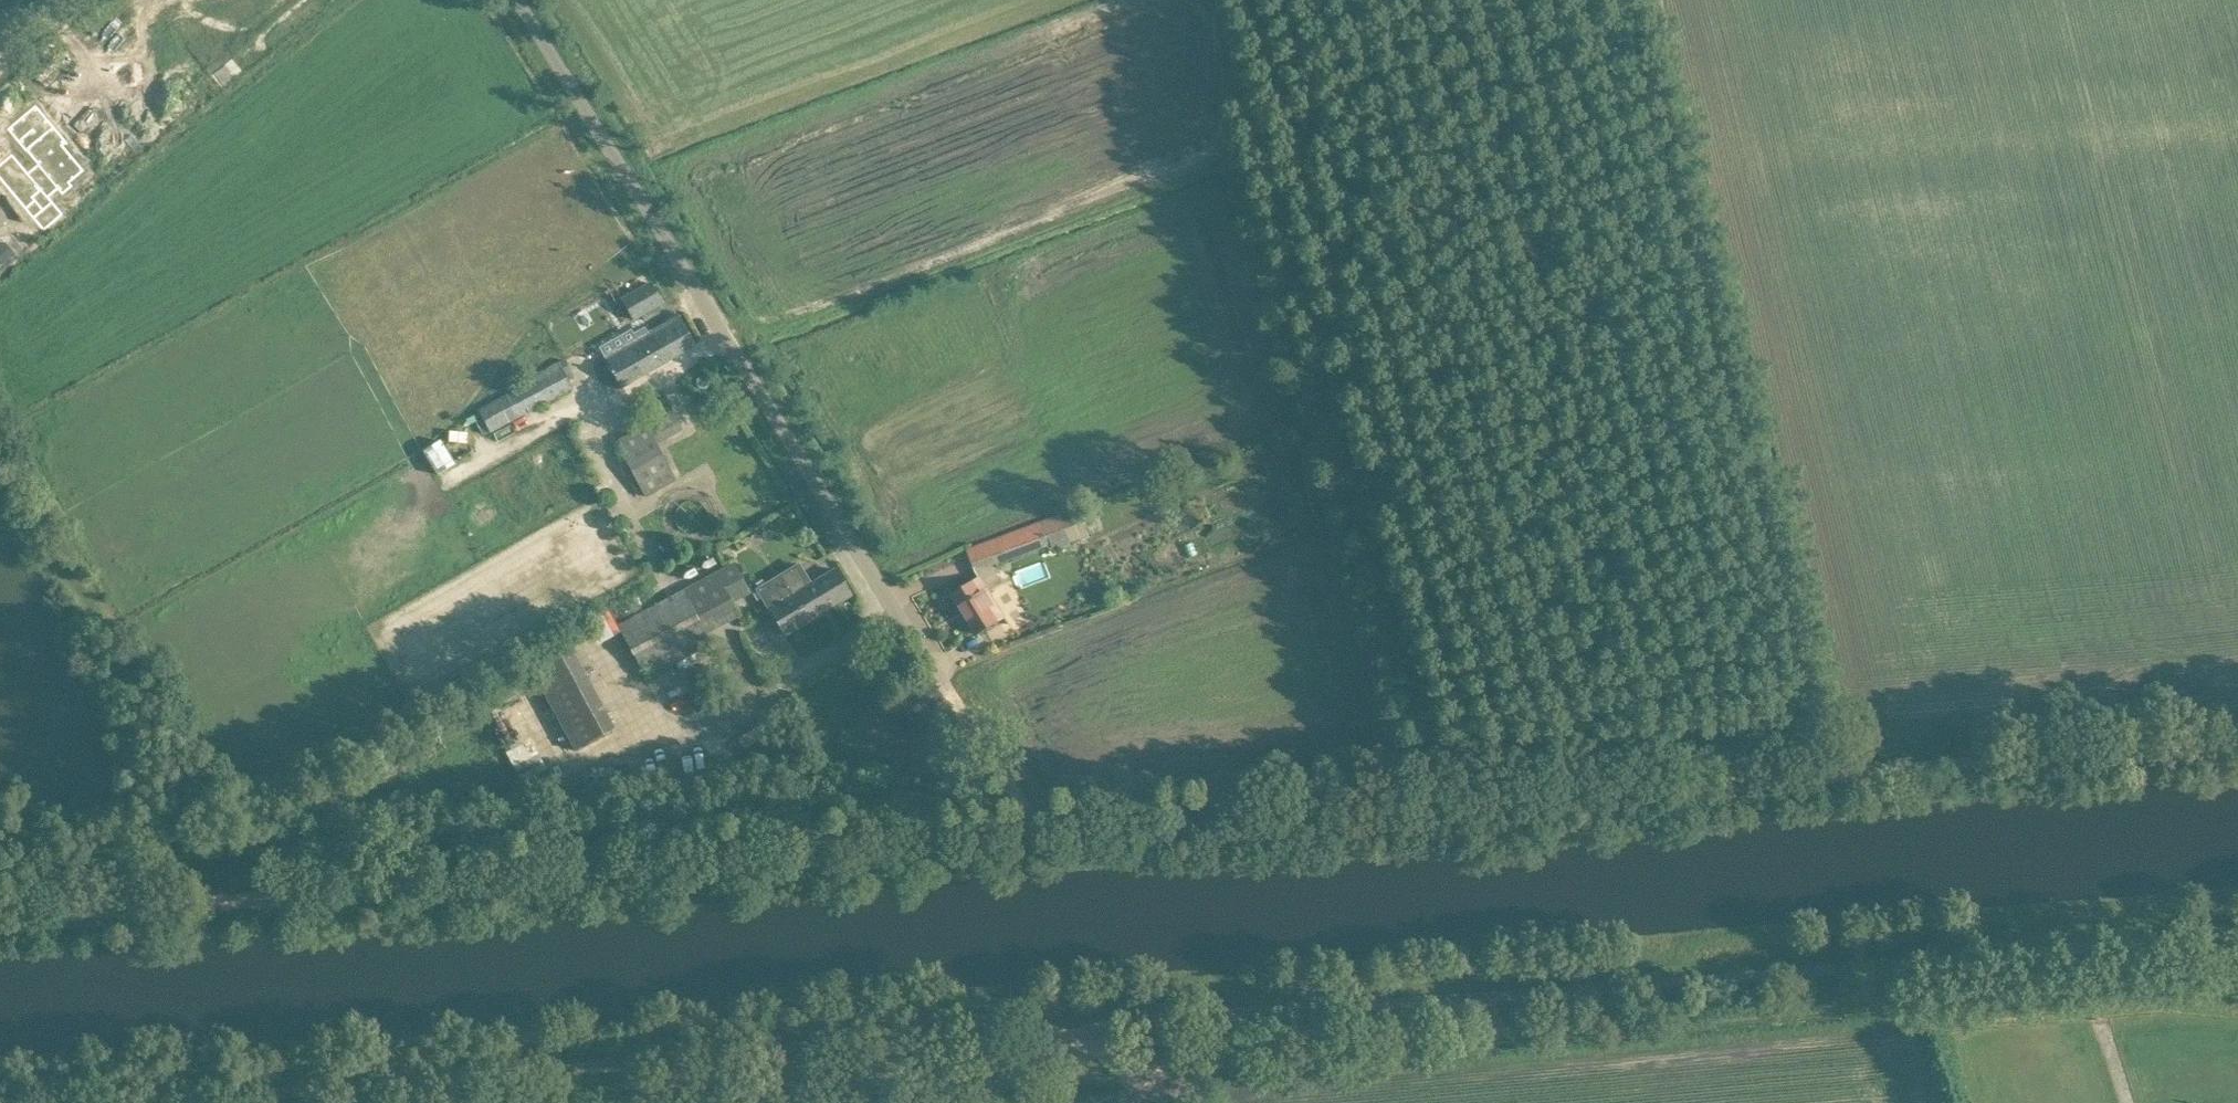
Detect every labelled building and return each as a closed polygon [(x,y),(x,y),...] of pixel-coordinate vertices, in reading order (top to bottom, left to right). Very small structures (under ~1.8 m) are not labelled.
[(0,164),(0,180),(44,231),(64,214),(52,200),(61,193),(65,198),(76,189),(73,186),(86,174),(65,148),(69,145),(36,105),(7,129),(26,152),(28,151),(40,164),(29,173),(13,153),(0,164)] [(0,244),(0,260),(2,263),(14,253),(4,241),(0,244)] [(617,300),(619,303),(628,321),(660,302),(654,290),(633,301),(628,294),(617,300)] [(605,358),(620,387),(674,356),(693,345),(677,317),(658,328),(605,358)] [(514,388),(476,409),(489,432),(527,411),(528,413),(538,408),(537,406),(570,388),(563,376),(571,372),(564,358),(534,374),(533,372),(512,384),(514,388)] [(671,410),(618,437),(645,492),(672,480),(656,443),(681,432),(671,410)] [(421,451),(436,474),(453,463),(439,440),(421,451)] [(979,578),(953,595),(977,634),(999,621),(990,607),(995,603),(988,592),(1001,584),(990,566),(1047,545),(1050,553),(1072,545),(1061,515),(967,551),(975,572),(979,578)] [(730,603),(749,593),(733,563),(682,591),(617,626),(646,678),(710,643),(705,633),(737,615),(730,603)] [(776,590),(762,598),(783,634),(831,606),(850,595),(835,569),(811,584),(799,563),(779,575),(785,585),(776,590)] [(572,650),(531,672),(573,748),(613,726),(572,650)] [(504,749),(517,779),(545,767),(532,738),(504,749)]
